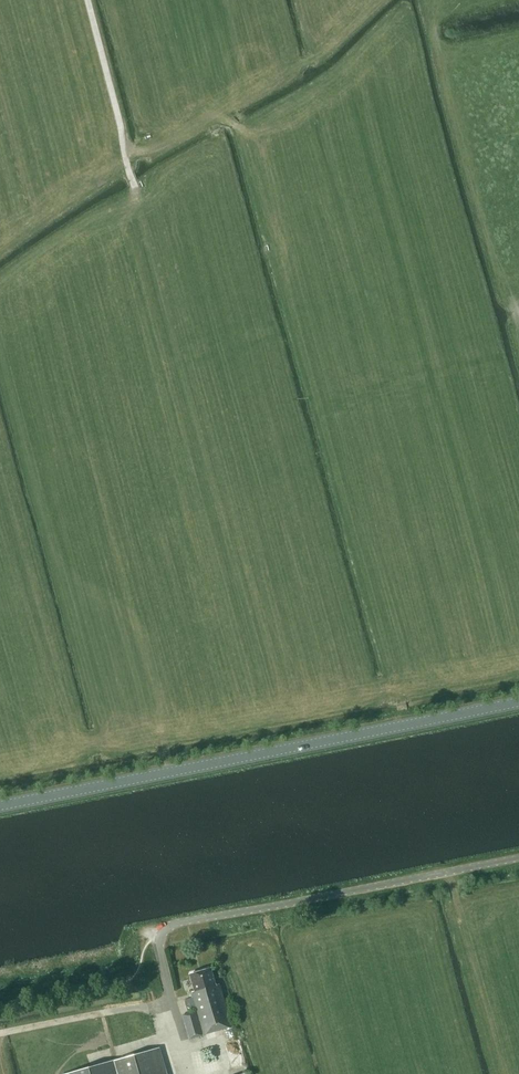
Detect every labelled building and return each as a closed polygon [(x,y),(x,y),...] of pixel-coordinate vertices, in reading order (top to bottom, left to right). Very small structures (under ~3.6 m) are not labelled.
[(211,967),(190,973),(195,991),(191,992),(192,997),(187,999),(190,1010),(197,1008),(198,1011),(189,1013),(187,1007),(182,1009),(190,1039),(232,1027),(220,985),(216,986),(211,967)] [(160,1047),(64,1073),(168,1073),(160,1047)]
